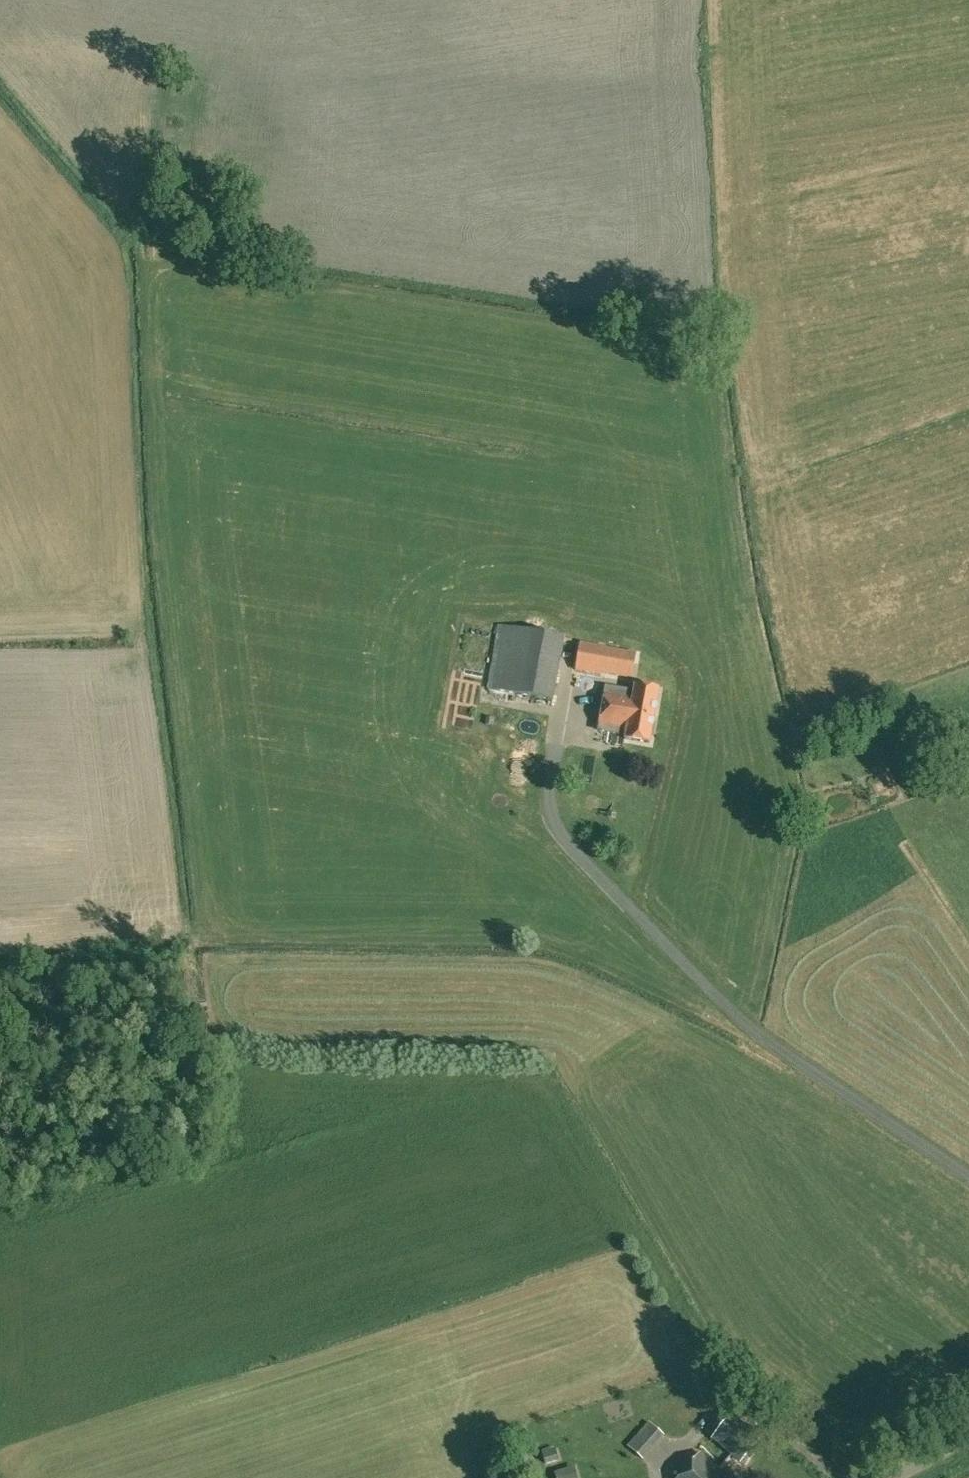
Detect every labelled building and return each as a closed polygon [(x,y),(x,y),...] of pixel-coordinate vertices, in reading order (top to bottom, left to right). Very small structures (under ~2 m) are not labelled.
[(493,689),(551,700),(562,637),(504,627),(493,689)] [(601,672),(631,678),(636,654),(605,648),(605,647),(581,642),(576,670),(600,674),(601,672)] [(625,739),(650,743),(659,690),(635,685),(634,692),(606,687),(599,730),(625,735),(625,739)] [(522,709),(521,727),(531,727),(532,710),(522,709)] [(732,1415),(713,1438),(740,1461),(759,1439),(732,1415)] [(653,1460),(673,1441),(656,1423),(637,1443),(653,1460)] [(553,1449),(555,1458),(567,1456),(565,1446),(553,1449)] [(702,1455),(699,1453),(678,1477),(730,1477),(702,1455)] [(557,1477),(578,1477),(575,1466),(555,1472),(557,1477)]
